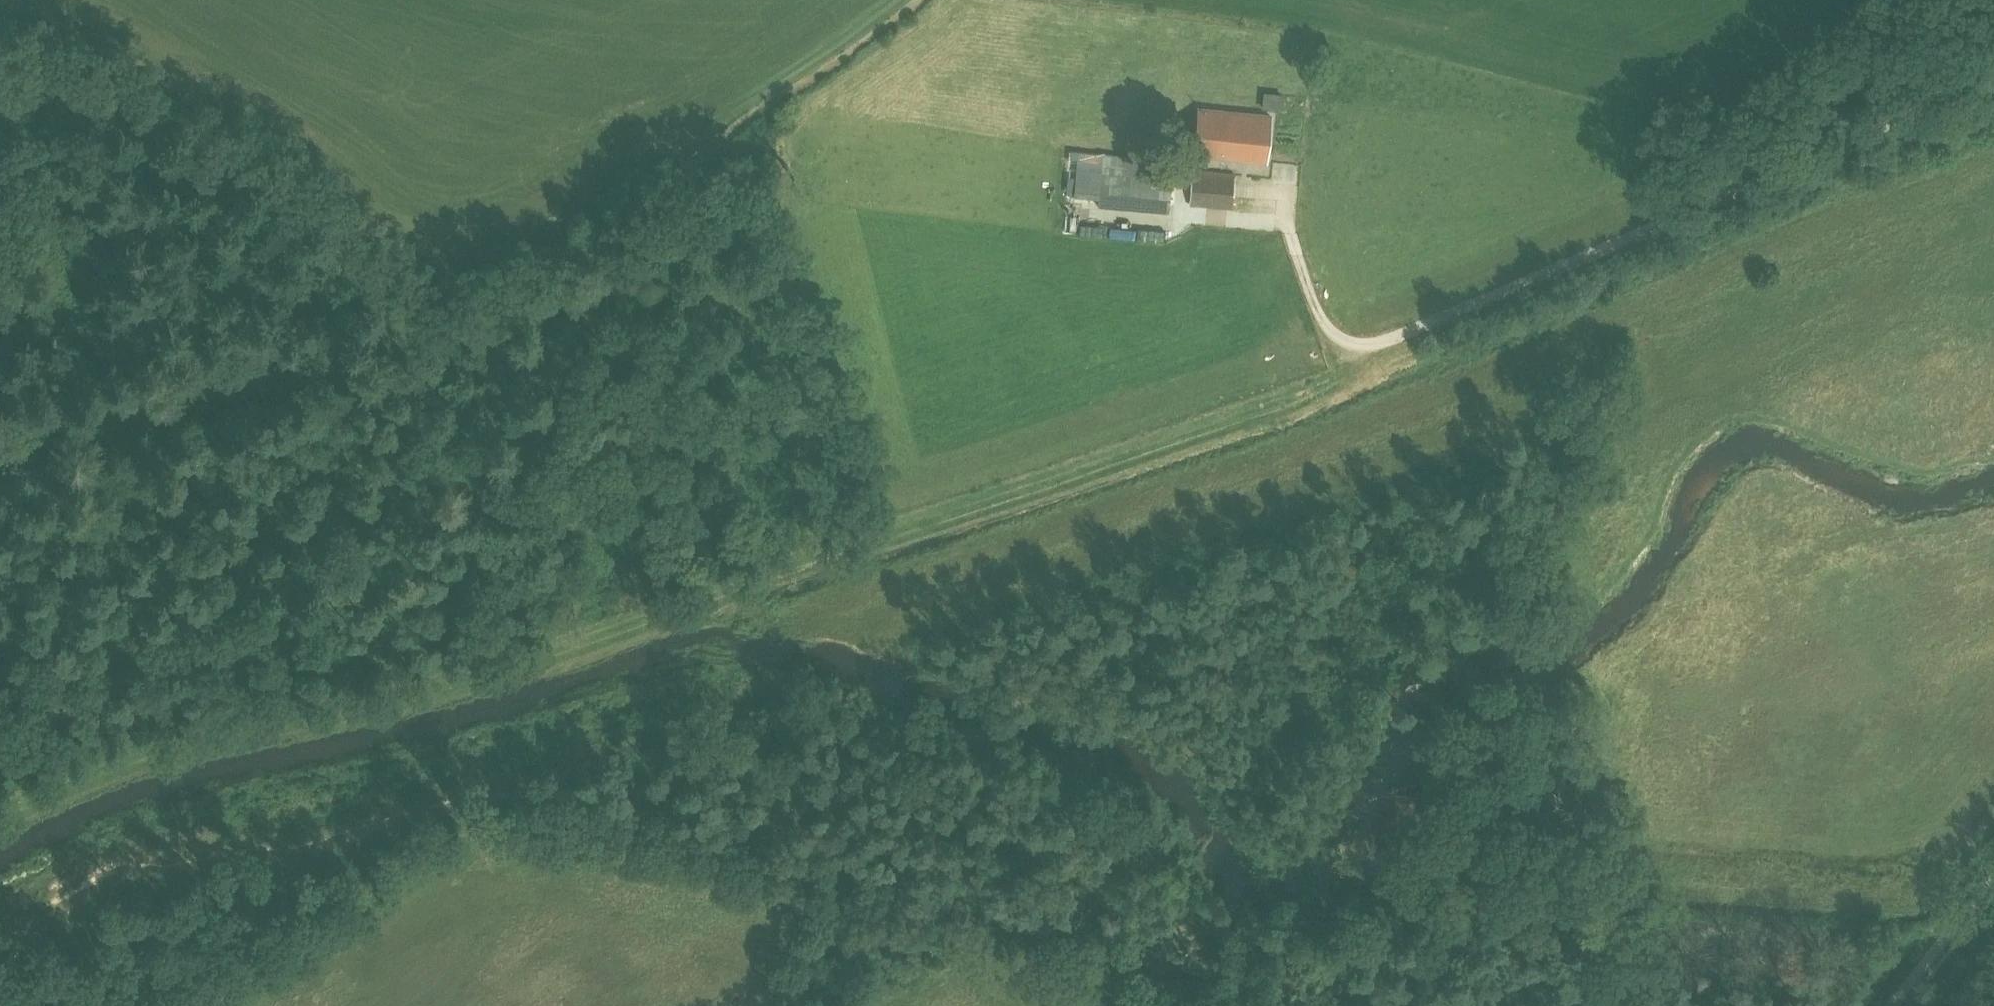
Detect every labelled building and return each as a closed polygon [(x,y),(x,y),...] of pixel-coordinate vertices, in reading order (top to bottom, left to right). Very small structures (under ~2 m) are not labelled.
[(1267,161),(1271,115),(1199,108),(1194,153),(1267,161)] [(1120,208),(1168,211),(1172,173),(1124,169),(1120,208)] [(1236,174),(1193,170),(1190,204),(1233,208),(1236,174)]
